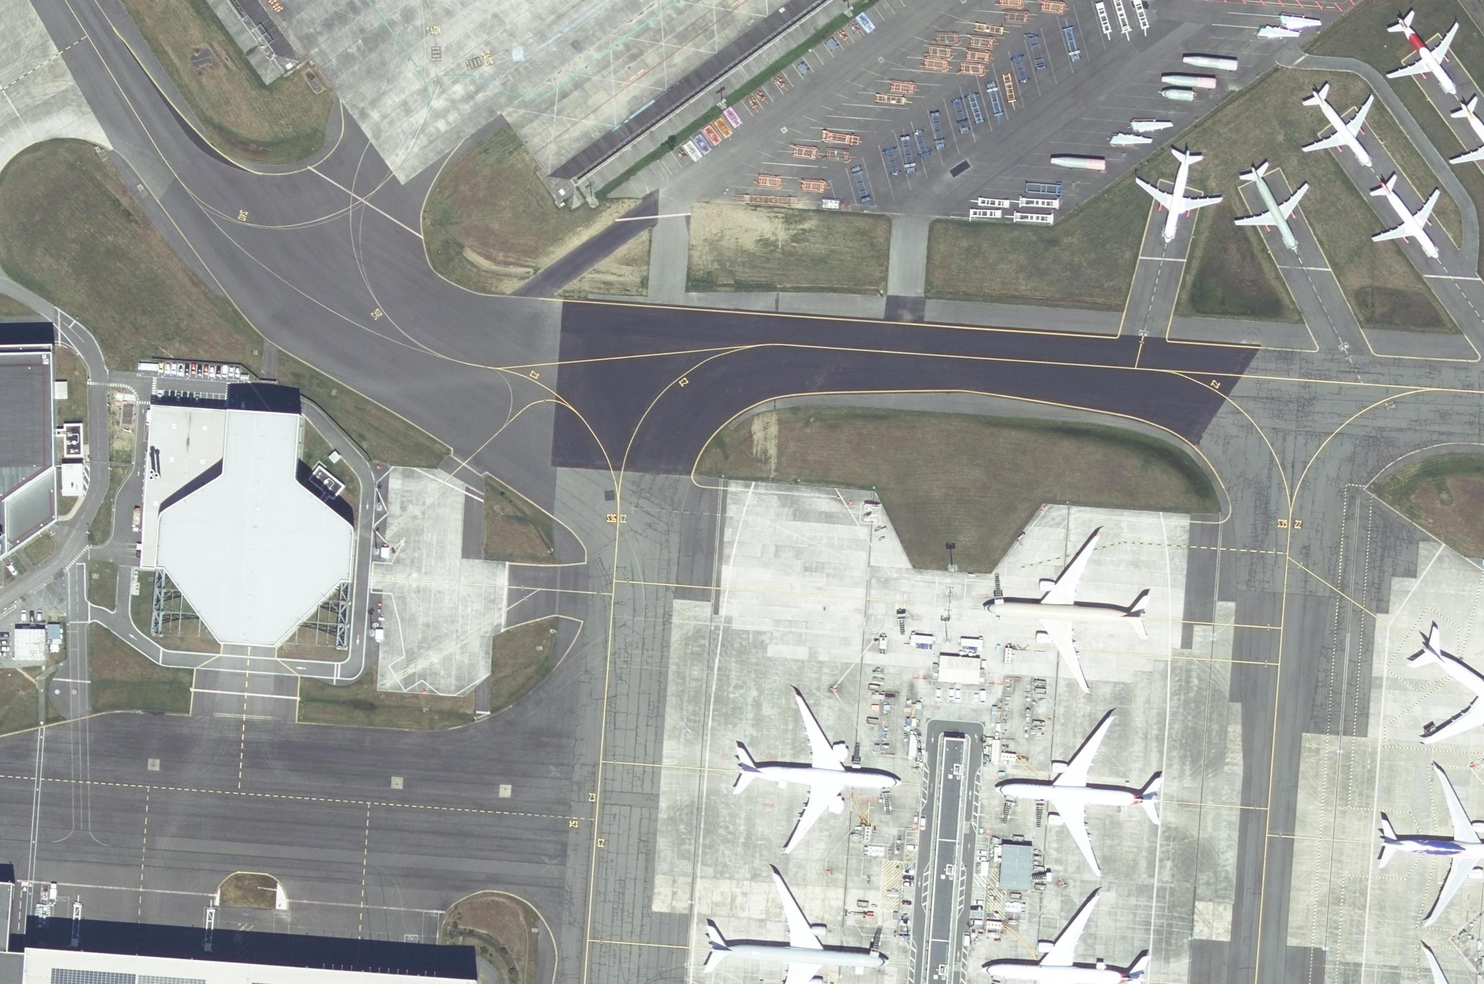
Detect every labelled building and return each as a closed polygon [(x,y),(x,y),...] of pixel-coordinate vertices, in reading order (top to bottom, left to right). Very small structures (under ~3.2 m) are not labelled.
[(55,346),(51,346),(51,347),(0,348),(0,586),(1,586),(1,561),(59,520),(55,346)] [(232,411),(153,404),(143,541),(134,541),(133,568),(158,570),(159,566),(163,513),(229,479),(232,411)] [(300,417),(232,411),(229,479),(163,513),(159,566),(168,568),(225,648),(284,651),(343,583),(354,580),(358,531),(297,482),(300,417)] [(979,654),(939,651),(938,664),(937,677),(977,681),(978,667),(979,654)] [(945,739),(924,983),(950,983),(965,742),(945,739)] [(0,952),(0,983),(19,983),(21,954),(0,952)] [(27,954),(21,954),(19,983),(434,983),(27,954)]
